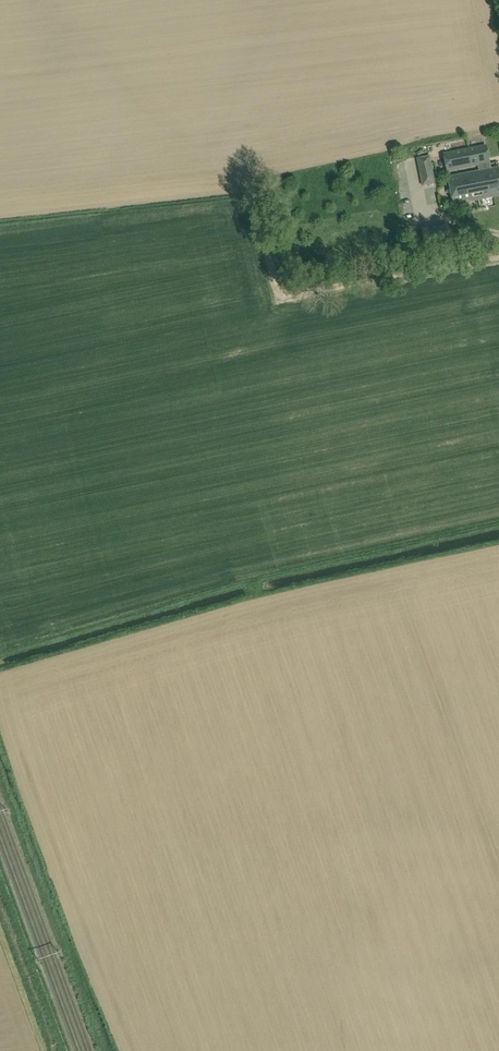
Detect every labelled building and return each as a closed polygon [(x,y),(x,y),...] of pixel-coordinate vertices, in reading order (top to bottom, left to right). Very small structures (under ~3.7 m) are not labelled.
[(491,170),(487,146),(444,154),(447,172),(482,165),(483,171),(449,178),(454,204),(498,196),(498,168),(491,170)] [(416,159),(417,160),(422,187),(435,184),(429,156),(416,159)]
